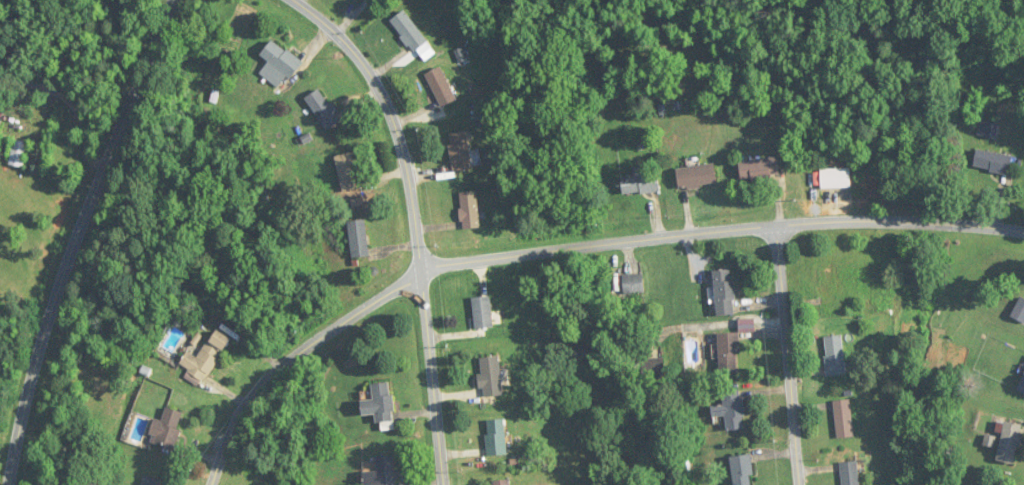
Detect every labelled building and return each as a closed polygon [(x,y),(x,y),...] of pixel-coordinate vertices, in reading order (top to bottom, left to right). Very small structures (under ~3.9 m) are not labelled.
[(411,52),(426,44),(407,10),(392,18),(411,52)] [(302,62),(272,39),(260,55),(269,62),(260,73),(281,90),(302,62)] [(425,74),(441,107),(457,99),(440,66),(425,74)] [(341,121),(320,88),(305,98),(326,131),(341,121)] [(996,139),(1000,124),(982,119),(978,134),(996,139)] [(454,172),(473,168),(466,131),(448,134),(454,172)] [(8,165),(24,168),(28,142),(13,139),(8,165)] [(974,169),(1009,174),(1012,155),(976,150),(974,169)] [(333,158),(345,193),(362,187),(350,152),(333,158)] [(740,179),(780,176),(778,158),(739,161),(740,179)] [(718,184),(716,164),(676,168),(679,188),(718,184)] [(657,193),(657,167),(633,167),(634,176),(622,176),(622,194),(657,193)] [(820,188),(852,188),(852,168),(820,168),(820,188)] [(461,228),(479,228),(479,192),(461,192),(461,228)] [(352,258),(369,256),(365,220),(348,221),(352,258)] [(713,271),(718,316),(737,314),(733,269),(713,271)] [(623,275),(624,294),(645,294),(644,275),(623,275)] [(475,331),(493,329),(490,297),(472,298),(475,331)] [(1021,297),(1011,316),(1023,322),(1023,299),(1021,297)] [(231,340),(215,329),(196,358),(187,352),(178,366),(204,382),(231,340)] [(720,333),(720,372),(739,372),(739,333),(720,333)] [(826,376),(844,375),(843,336),(825,337),(826,376)] [(503,395),(498,356),(478,359),(483,398),(503,395)] [(665,359),(643,359),(643,381),(665,381),(665,359)] [(393,421),(391,383),(372,384),(372,400),(361,401),(362,415),(375,414),(376,422),(393,421)] [(726,430),(745,429),(743,391),(723,391),(723,406),(712,407),(712,417),(726,417),(726,430)] [(853,437),(851,400),(834,401),(836,438),(853,437)] [(155,419),(148,441),(173,450),(185,414),(166,407),(161,421),(155,419)] [(487,420),(487,456),(506,456),(506,420),(487,420)] [(998,461),(1018,464),(1022,424),(1003,422),(998,461)] [(955,462),(959,452),(948,448),(944,458),(955,462)] [(751,455),(730,457),(733,484),(754,484),(751,455)] [(395,456),(377,457),(378,471),(363,472),(364,484),(396,484),(395,456)] [(857,462),(840,463),(842,484),(859,484),(857,462)] [(163,481),(145,476),(142,484),(162,484),(163,481)]
